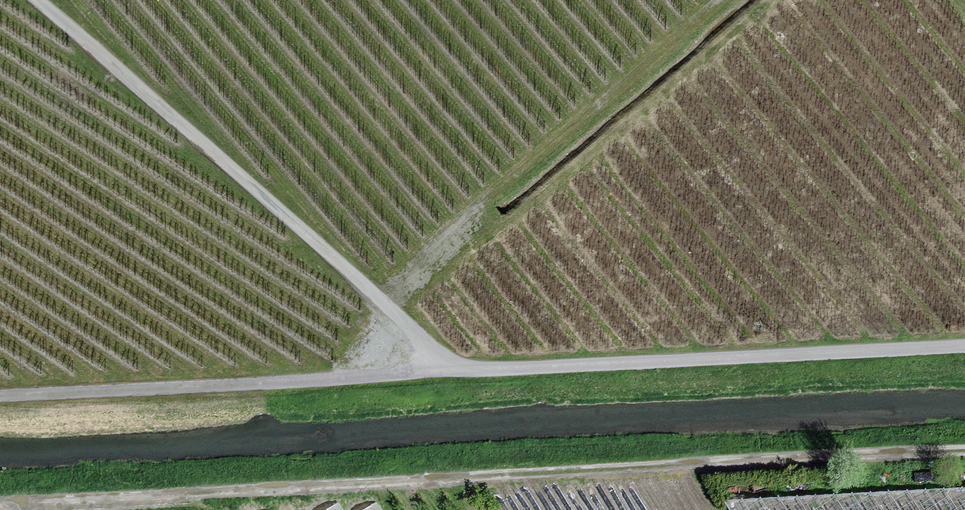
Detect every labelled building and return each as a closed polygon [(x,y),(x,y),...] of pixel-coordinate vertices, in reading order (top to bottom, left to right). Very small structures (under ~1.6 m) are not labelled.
[(724,503),(729,509),(964,509),(964,488),(724,503)]
